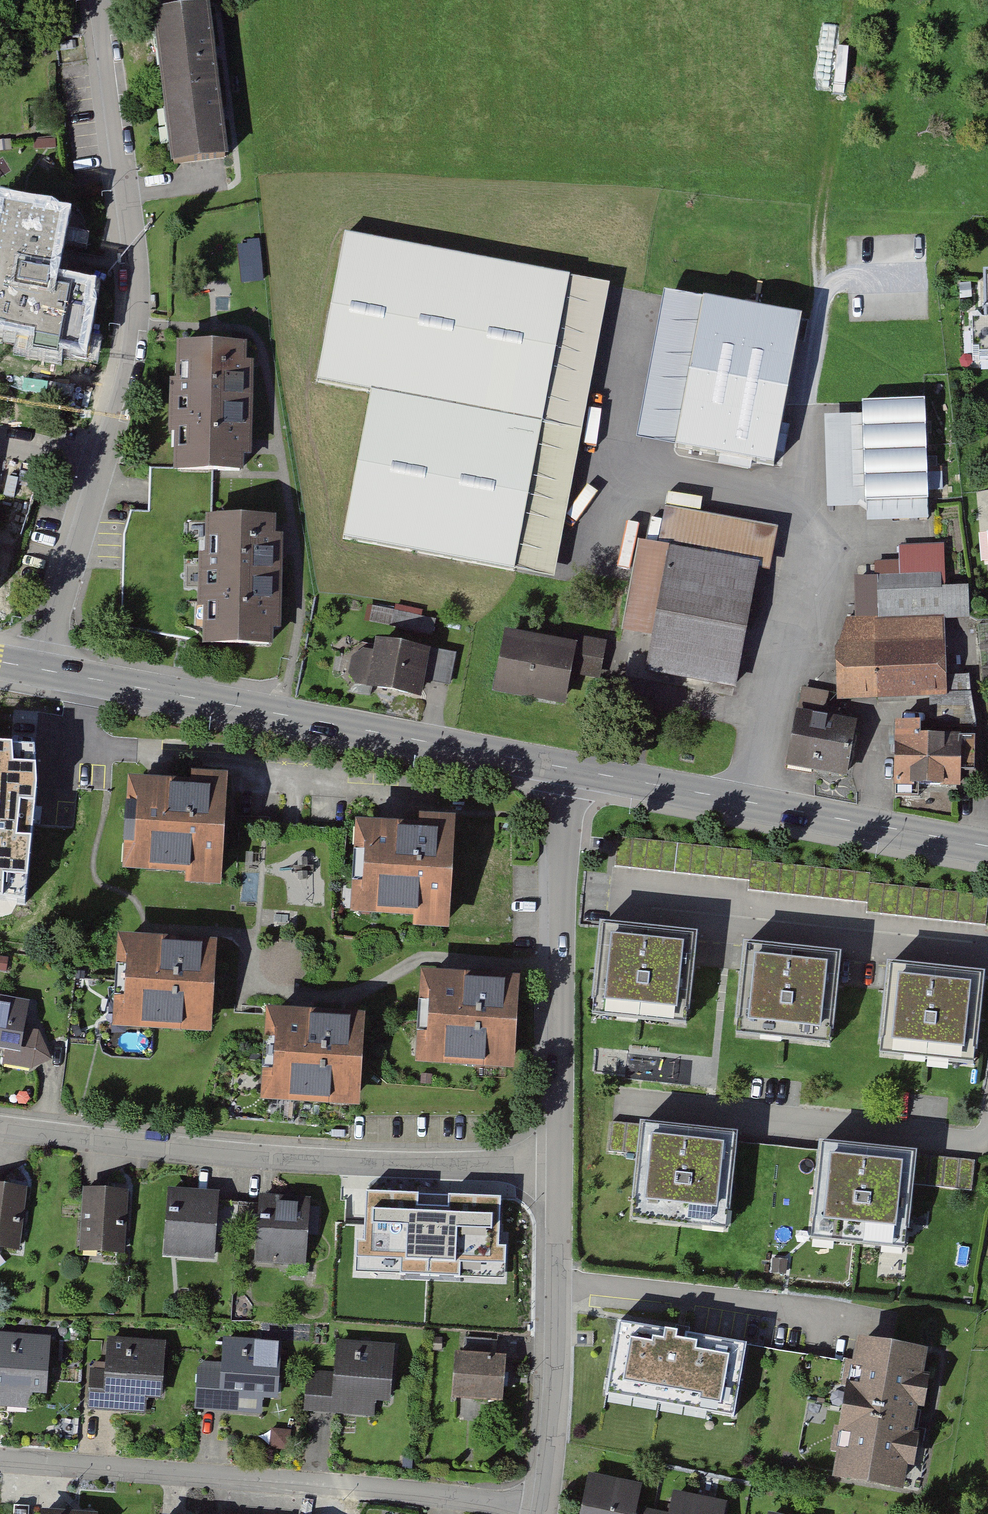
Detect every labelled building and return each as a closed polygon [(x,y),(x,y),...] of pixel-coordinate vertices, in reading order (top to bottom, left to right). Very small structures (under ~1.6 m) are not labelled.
[(213,10),(155,17),(172,164),(230,158),(225,116),(218,53),(213,10)] [(4,212),(0,232),(0,337),(59,348),(68,298),(48,295),(61,222),(4,212)] [(492,419),(585,435),(614,272),(360,228),(331,391),(371,398),(492,419)] [(242,282),(265,281),(263,241),(240,242),(242,282)] [(714,292),(684,446),(792,467),(822,312),(714,292)] [(977,332),(980,364),(987,364),(987,332),(977,332)] [(251,346),(175,348),(178,476),(254,474),(251,346)] [(492,419),(371,398),(344,542),(556,582),(585,435),(492,419)] [(865,417),(825,417),(827,512),(866,511),(866,523),(930,522),(928,403),(864,404),(865,417)] [(671,505),(703,511),(705,500),(673,494),(671,505)] [(780,532),(667,509),(659,548),(642,544),(624,633),(653,639),(645,677),(732,694),(757,572),(771,575),(780,532)] [(280,519),(203,519),(204,650),(281,649),(280,519)] [(941,578),(938,535),(874,539),(877,580),(941,578)] [(848,581),(849,617),(943,615),(970,613),(969,590),(941,591),(941,578),(877,580),(848,581)] [(395,610),(392,624),(435,634),(438,620),(395,610)] [(849,617),(839,617),(841,697),(937,696),(944,696),(944,670),(943,615),(849,617)] [(575,647),(506,636),(496,695),(567,707),(572,677),(600,682),(607,644),(576,639),(575,647)] [(366,651),(352,659),(349,678),(355,687),(371,689),(370,694),(424,702),(424,682),(452,686),(456,655),(376,645),(374,653),(366,651)] [(971,733),(970,670),(944,670),(944,696),(937,696),(938,734),(949,734),(963,734),(971,733)] [(829,695),(801,690),(786,767),(846,779),(857,722),(825,716),(829,695)] [(963,734),(949,734),(938,734),(926,733),(926,721),(893,721),(894,790),(964,789),(963,734)] [(26,905),(35,746),(0,743),(0,900),(26,905)] [(144,787),(131,787),(126,874),(188,877),(187,891),(223,893),(227,818),(230,781),(169,777),(168,777),(167,789),(144,787)] [(418,825),(357,824),(356,912),(410,913),(410,928),(455,929),(456,817),(437,817),(418,817),(418,825)] [(699,937),(603,923),(590,1008),(686,1023),(699,937)] [(158,934),(120,932),(114,1025),(212,1031),(216,945),(158,942),(158,934)] [(842,956),(750,946),(742,1029),(834,1038),(842,956)] [(983,972),(893,964),(885,1044),(975,1053),(983,972)] [(467,972),(421,971),(418,1066),(518,1069),(520,983),(466,982),(467,972)] [(0,999),(0,1052),(4,1053),(2,1066),(31,1071),(52,1061),(38,1033),(24,1030),(29,1004),(0,999)] [(369,1014),(268,1007),(262,1094),(364,1101),(369,1014)] [(735,1134),(645,1125),(636,1216),(726,1225),(735,1134)] [(915,1155),(823,1146),(814,1231),(906,1241),(915,1155)] [(0,1182),(0,1246),(20,1247),(26,1184),(0,1182)] [(221,1188),(169,1187),(167,1253),(219,1255),(221,1188)] [(128,1189),(83,1188),(82,1250),(126,1251),(128,1189)] [(312,1196),(260,1193),(256,1262),(308,1265),(312,1196)] [(499,1277),(502,1232),(434,1228),(431,1273),(499,1277)] [(606,1395),(735,1417),(747,1345),(618,1322),(606,1395)] [(0,1331),(0,1405),(31,1407),(32,1391),(49,1393),(53,1335),(0,1331)] [(931,1346),(858,1333),(833,1471),(906,1484),(931,1346)] [(166,1343),(107,1339),(105,1365),(90,1364),(87,1411),(145,1415),(146,1400),(162,1401),(166,1343)] [(221,1364),(204,1363),(197,1370),(195,1411),(262,1415),(263,1400),(278,1401),(281,1343),(223,1339),(221,1364)] [(333,1372),(310,1371),(309,1407),(374,1410),(375,1401),(391,1401),(394,1342),(334,1339),(333,1372)] [(507,1352),(456,1350),(454,1395),(505,1397),(507,1352)] [(587,1472),(580,1513),(722,1513),(725,1501),(671,1491),(668,1513),(639,1508),(643,1482),(587,1472)]
